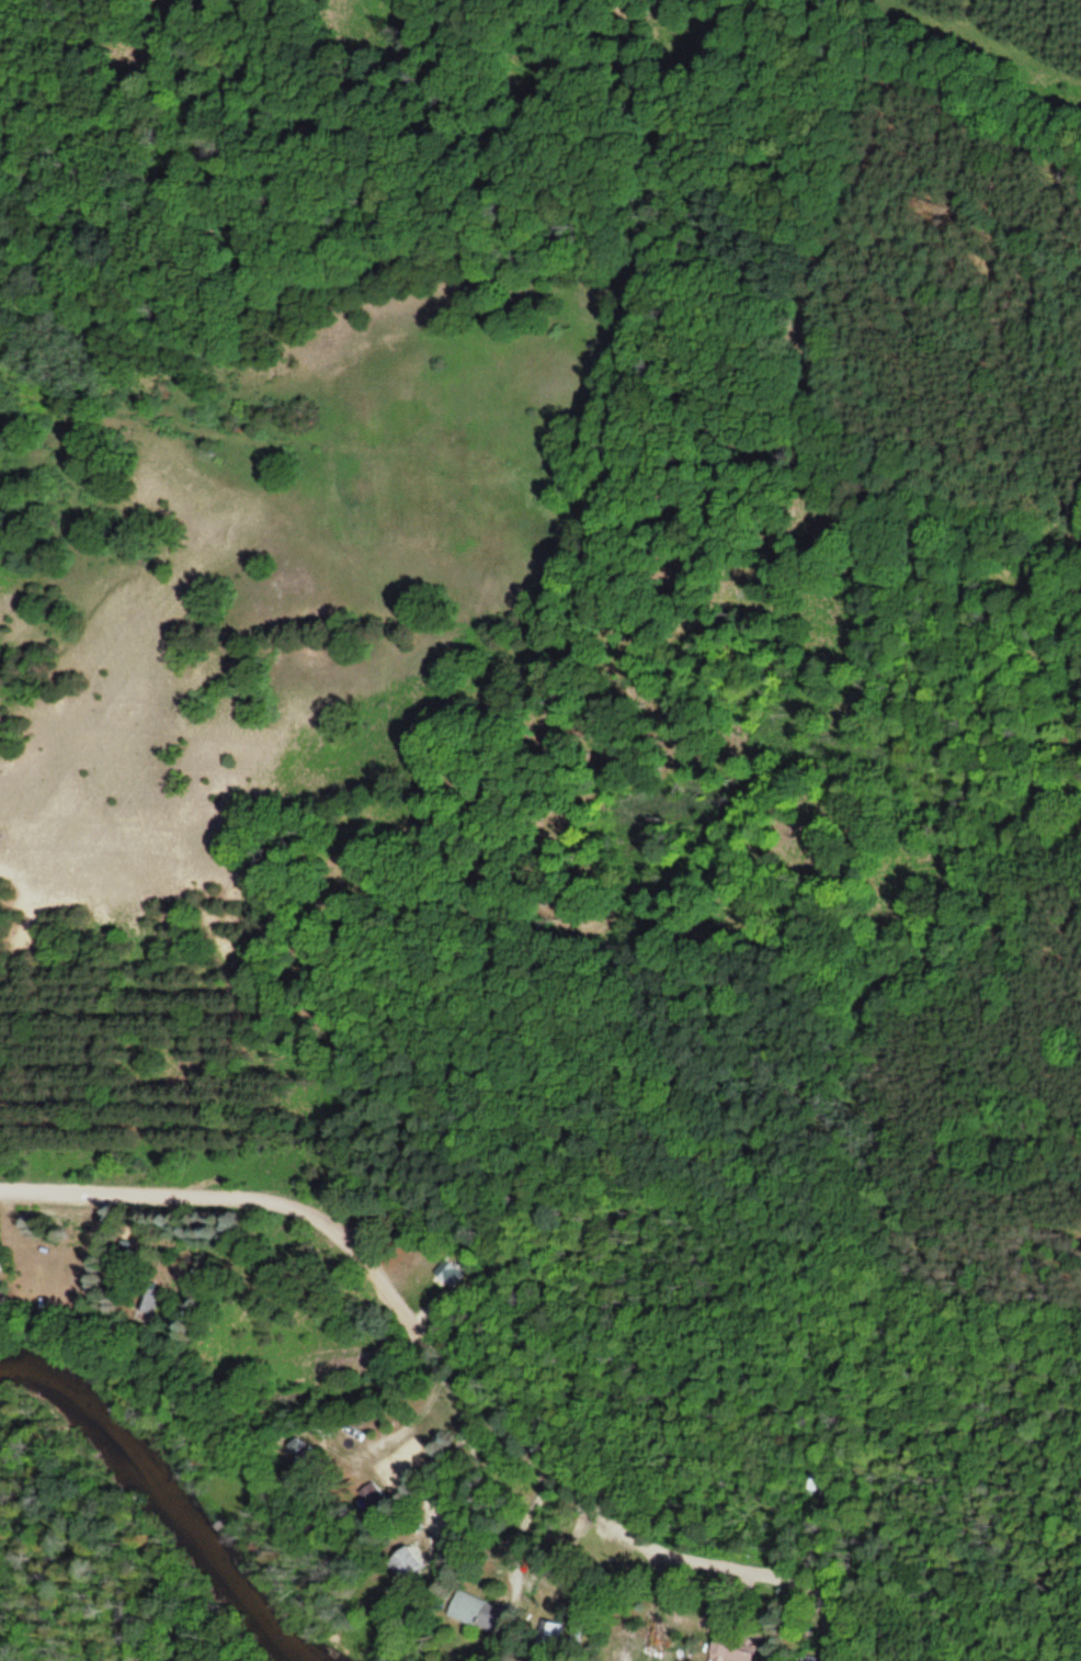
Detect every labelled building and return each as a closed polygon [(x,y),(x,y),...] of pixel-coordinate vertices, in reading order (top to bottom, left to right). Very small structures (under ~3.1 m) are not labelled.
[(139,1313),(155,1318),(164,1292),(148,1287),(139,1313)] [(424,1568),(408,1545),(387,1560),(402,1583),(424,1568)] [(447,1615),(494,1633),(504,1607),(456,1590),(447,1615)]
